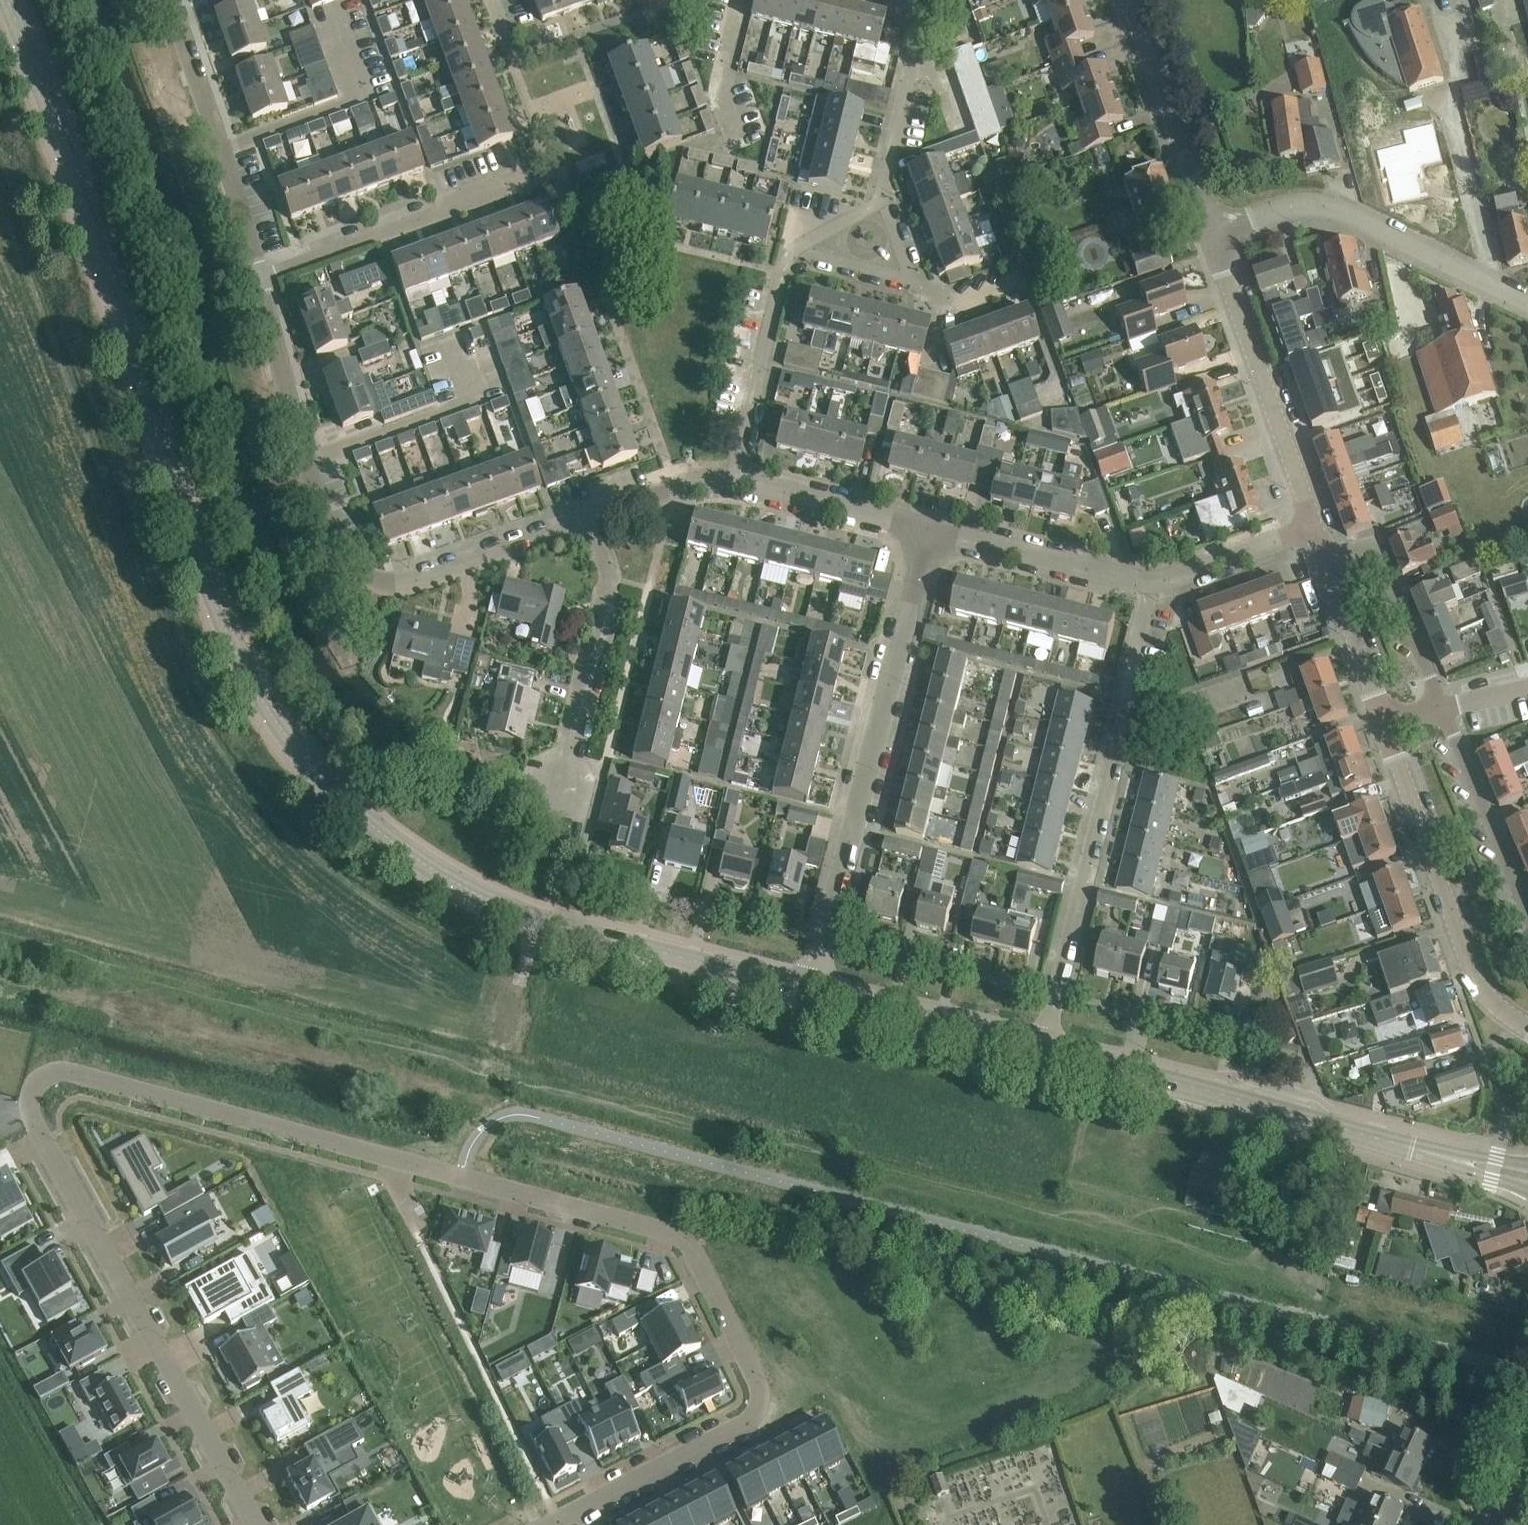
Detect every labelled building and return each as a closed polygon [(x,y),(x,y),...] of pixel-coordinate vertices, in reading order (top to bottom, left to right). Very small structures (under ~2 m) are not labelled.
[(312,8),(324,4),(336,0),(309,0),(312,8)] [(373,9),(382,5),(381,3),(391,0),(370,0),(373,9)] [(431,19),(466,6),(463,0),(424,0),(431,19)] [(543,21),(562,14),(557,0),(535,0),(543,21)] [(562,14),(582,7),(580,0),(557,0),(562,14)] [(773,23),(778,0),(756,0),(751,18),(773,23)] [(794,28),(801,0),(778,0),(773,23),(794,28)] [(815,33),(823,0),(801,0),(794,28),(815,33)] [(836,39),(844,5),(826,0),(823,0),(815,33),(836,39)] [(1052,21),(1085,10),(1081,0),(1031,0),(1033,8),(1046,3),(1052,21)] [(1410,88),(1411,91),(1445,80),(1422,10),(1413,13),(1409,0),(1389,7),(1381,5),(1374,4),(1372,4),(1370,4),(1367,5),(1364,6),(1363,7),(1358,9),(1357,11),(1355,12),(1354,14),(1353,18),(1353,20),(1353,21),(1344,25),(1346,26),(1350,25),(1351,28),(1352,33),(1354,36),(1355,39),(1356,41),(1359,45),(1367,57),(1369,59),(1376,67),(1379,70),(1391,79),(1395,82),(1402,86),(1405,87),(1410,88)] [(1482,11),(1494,7),(1492,0),(1478,0),(1482,11)] [(216,14),(224,37),(259,25),(251,2),(235,8),(216,14)] [(845,41),(857,44),(866,10),(844,5),(836,39),(834,47),(843,49),(845,41)] [(431,19),(439,41),(474,28),(466,6),(431,19)] [(974,13),(978,25),(990,20),(986,8),(974,13)] [(857,44),(855,52),(864,55),(866,46),(878,49),(887,15),(866,10),(857,44)] [(1046,43),(1054,67),(1083,57),(1078,42),(1094,37),(1085,10),(1052,21),(1058,39),(1046,43)] [(945,18),(953,43),(968,38),(960,13),(945,18)] [(377,21),(383,37),(393,34),(387,18),(377,21)] [(259,25),(224,37),(232,60),(267,48),(259,25)] [(289,35),(294,47),(318,39),(313,26),(289,35)] [(439,41),(447,63),(482,50),(474,28),(439,41)] [(895,29),(893,39),(903,42),(905,32),(895,29)] [(385,43),(391,59),(424,47),(421,38),(405,44),(403,39),(395,41),(395,40),(385,43)] [(294,47),(298,59),(322,51),(318,39),(294,47)] [(674,43),(681,62),(689,59),(682,40),(674,43)] [(949,53),(953,65),(976,57),(972,46),(949,53)] [(609,61),(627,109),(664,95),(646,47),(609,61)] [(447,63),(455,85),(490,72),(482,50),(447,63)] [(302,70),(304,70),(326,62),(322,51),(298,59),(302,70)] [(760,77),(762,68),(765,56),(759,54),(756,66),(749,65),(747,74),(760,77)] [(953,65),(957,77),(980,69),(976,57),(953,65)] [(1075,87),(1081,104),(1114,93),(1104,66),(1088,71),(1083,57),(1054,67),(1063,91),(1075,87)] [(982,68),(988,84),(1010,76),(1005,60),(982,68)] [(1296,66),(1303,93),(1327,87),(1320,60),(1296,66)] [(393,65),(399,81),(409,77),(403,61),(393,65)] [(237,74),(245,97),(280,85),(272,62),(237,74)] [(326,62),(304,70),(306,76),(328,68),(326,63),(326,62)] [(682,66),(689,86),(698,83),(691,63),(682,66)] [(306,76),(308,81),(330,73),(328,68),(306,76)] [(762,68),(760,77),(772,80),(774,71),(762,68)] [(957,77),(961,88),(984,80),(980,69),(957,77)] [(463,107),(498,94),(490,72),(455,85),(460,97),(441,104),(445,113),(463,107)] [(834,95),(844,98),(849,77),(827,72),(822,92),(834,95)] [(306,82),(310,93),(334,85),(330,73),(308,81),(306,82)] [(789,84),(802,87),(804,78),(791,75),(789,84)] [(804,78),(802,87),(814,90),(816,81),(804,78)] [(961,88),(965,100),(988,92),(984,80),(961,88)] [(1463,90),(1467,106),(1506,97),(1502,81),(1463,90)] [(401,87),(407,102),(417,99),(411,83),(401,87)] [(280,85),(245,97),(253,120),(288,108),(280,85)] [(310,93),(315,105),(315,106),(339,98),(334,85),(310,93)] [(691,90),(698,109),(707,106),(699,87),(691,90)] [(784,89),(779,110),(788,112),(791,100),(793,91),(784,89)] [(858,91),(847,89),(845,98),(856,101),(858,91)] [(965,100),(969,111),(992,103),(988,92),(965,100)] [(1114,93),(1081,104),(1087,122),(1075,126),(1084,151),(1113,141),(1107,126),(1123,120),(1114,93)] [(380,100),(383,109),(399,103),(395,94),(380,100)] [(463,107),(471,129),(506,116),(498,94),(463,107)] [(627,109),(644,156),(682,143),(664,95),(627,109)] [(830,100),(824,121),(858,130),(864,108),(830,100)] [(1274,105),(1279,142),(1322,134),(1320,119),(1313,119),(1311,100),(1274,105)] [(969,111),(973,123),(996,115),(992,103),(969,111)] [(351,110),(355,119),(370,114),(367,104),(351,110)] [(409,108),(415,124),(424,121),(419,105),(409,108)] [(788,112),(779,110),(776,123),(785,125),(788,112)] [(700,114),(707,134),(716,130),(708,111),(700,114)] [(329,118),(333,127),(336,135),(343,132),(343,133),(352,130),(345,112),(329,118)] [(996,115),(973,123),(980,142),(1002,134),(996,115)] [(506,116),(471,129),(476,141),(466,145),(469,154),(514,138),(506,116)] [(813,118),(807,139),(853,151),(858,130),(824,121),(813,118)] [(308,126),(311,135),(327,130),(323,120),(308,126)] [(1407,143),(1376,150),(1380,167),(1384,166),(1393,202),(1420,196),(1414,173),(1419,171),(1417,164),(1440,159),(1432,123),(1404,130),(1407,143)] [(417,130),(423,145),(432,142),(427,127),(417,130)] [(286,134),(289,143),(296,141),(299,147),(306,144),(304,138),(305,138),(302,128),(286,134)] [(908,185),(911,194),(954,178),(950,169),(947,170),(942,159),(962,152),(981,145),(977,133),(920,153),(925,165),(909,171),(913,183),(908,185)] [(1322,134),(1279,142),(1282,158),(1305,155),(1307,172),(1340,166),(1331,133),(1322,134)] [(263,142),(267,152),(283,145),(279,136),(263,142)] [(411,136),(389,144),(401,179),(423,171),(411,136)] [(807,139),(802,160),(848,172),(853,151),(807,139)] [(423,146),(431,168),(448,162),(440,140),(423,146)] [(772,140),(769,152),(777,154),(780,142),(772,140)] [(389,144),(367,152),(379,187),(401,179),(389,144)] [(688,159),(698,161),(700,153),(690,150),(688,159)] [(367,152),(345,160),(358,195),(379,187),(367,152)] [(777,154),(769,152),(766,165),(774,167),(777,154)] [(700,153),(698,161),(708,164),(710,155),(700,153)] [(712,165),(722,167),(724,159),(715,156),(712,165)] [(312,172),(301,177),(314,211),(336,203),(323,168),(323,169),(319,157),(308,161),(312,172)] [(724,159),(722,167),(732,170),(734,161),(724,159)] [(345,160),(323,168),(336,203),(358,195),(345,160)] [(848,172),(802,160),(800,171),(811,174),(809,185),(843,193),(848,172)] [(737,171),(747,173),(750,165),(739,162),(737,171)] [(750,165),(747,173),(743,190),(752,192),(759,167),(750,165)] [(1132,259),(1138,277),(1153,272),(1172,265),(1166,247),(1162,248),(1153,221),(1176,213),(1162,168),(1124,180),(1143,237),(1138,239),(1143,255),(1132,259)] [(919,200),(923,212),(957,200),(972,195),(964,175),(954,178),(911,194),(914,202),(919,200)] [(314,211),(301,177),(279,185),(292,219),(314,211)] [(771,192),(779,194),(781,183),(773,181),(771,192)] [(667,221),(717,233),(726,194),(676,182),(667,221)] [(781,183),(779,194),(777,203),(785,205),(790,185),(781,183)] [(989,204),(992,211),(998,209),(993,194),(998,192),(996,185),(979,192),(984,206),(989,204)] [(1511,267),(1527,263),(1527,225),(1524,210),(1520,211),(1516,192),(1494,197),(1511,267)] [(726,194),(717,233),(766,245),(776,207),(726,194)] [(922,226),(925,235),(968,220),(965,210),(961,211),(957,200),(923,212),(928,224),(922,226)] [(546,204),(524,212),(537,246),(559,238),(555,227),(570,222),(563,203),(548,208),(546,204)] [(989,220),(994,234),(1006,229),(998,209),(992,211),(994,218),(989,220)] [(524,212),(502,220),(515,254),(537,246),(524,212)] [(502,220),(480,228),(493,262),(515,254),(502,220)] [(934,242),(938,254),(972,241),(968,230),(972,229),(968,220),(925,235),(929,243),(934,242)] [(480,228),(459,236),(471,270),(493,262),(480,228)] [(1006,229),(994,234),(997,242),(1003,261),(1016,257),(1009,238),(1006,229)] [(459,236),(437,244),(449,278),(471,270),(459,236)] [(972,241),(938,254),(942,266),(937,267),(940,276),(983,261),(980,251),(976,252),(972,241)] [(1328,267),(1331,279),(1333,284),(1336,283),(1342,303),(1352,300),(1372,295),(1366,275),(1364,275),(1356,241),(1327,249),(1331,267),(1328,267)] [(437,244),(415,252),(428,286),(449,278),(437,244)] [(428,286),(415,252),(393,260),(405,295),(428,286)] [(1255,274),(1263,295),(1263,294),(1268,309),(1283,304),(1278,290),(1295,283),(1298,292),(1309,288),(1305,278),(1301,267),(1290,271),(1287,263),(1255,274)] [(340,279),(345,292),(370,283),(366,270),(340,279)] [(557,281),(560,290),(576,284),(572,275),(557,281)] [(1145,302),(1118,312),(1128,341),(1156,331),(1152,318),(1187,306),(1176,276),(1140,289),(1145,302)] [(534,289),(538,298),(553,293),(550,283),(534,289)] [(1319,288),(1306,292),(1309,300),(1314,316),(1318,331),(1339,324),(1334,309),(1326,312),(1319,288)] [(512,297),(516,306),(532,301),(528,291),(512,297)] [(544,305),(551,325),(586,313),(579,292),(544,305)] [(820,365),(823,352),(836,299),(812,294),(804,329),(815,332),(811,349),(789,344),(786,356),(820,365)] [(1452,342),(1418,353),(1424,372),(1439,415),(1427,419),(1438,452),(1466,443),(1456,412),(1498,397),(1494,385),(1487,363),(1473,322),(1465,299),(1458,302),(1456,294),(1438,300),(1452,342)] [(308,331),(339,320),(354,315),(349,302),(334,307),(329,295),(299,306),(308,331)] [(466,304),(469,313),(472,322),(488,317),(482,299),(466,304)] [(491,305),(494,314),(510,308),(506,299),(491,305)] [(839,338),(850,341),(859,305),(836,299),(823,352),(835,355),(839,338)] [(1309,300),(1270,314),(1286,362),(1323,348),(1318,331),(1314,316),(1309,300)] [(458,302),(436,310),(444,332),(466,324),(458,302)] [(864,359),(870,360),(882,311),(859,305),(850,341),(864,345),(862,351),(864,359)] [(1061,306),(1041,313),(1053,347),(1073,340),(1061,306)] [(1027,309),(1006,317),(1017,349),(1039,341),(1027,309)] [(444,332),(436,310),(423,315),(428,328),(419,331),(422,341),(444,332)] [(885,350),(896,353),(905,316),(882,311),(870,360),(879,362),(884,357),(885,350)] [(551,325),(559,346),(593,333),(586,313),(551,325)] [(911,398),(922,400),(928,374),(918,371),(925,342),(930,323),(905,316),(896,353),(910,357),(908,363),(911,377),(916,378),(911,398)] [(1006,317),(985,324),(996,357),(1017,349),(1006,317)] [(492,336),(496,346),(519,337),(515,328),(504,332),(499,319),(488,323),(492,336)] [(339,320),(308,331),(317,356),(348,345),(339,320)] [(985,324),(964,332),(976,364),(996,357),(985,324)] [(470,331),(474,342),(485,338),(481,327),(470,331)] [(361,337),(366,350),(387,342),(391,340),(387,328),(361,337)] [(1147,394),(1173,385),(1175,384),(1171,372),(1206,360),(1195,330),(1159,342),(1164,356),(1137,366),(1147,394)] [(944,339),(956,372),(954,372),(952,379),(950,379),(944,406),(951,407),(957,381),(957,380),(959,380),(979,374),(976,364),(964,332),(944,339)] [(559,346),(566,366),(601,353),(593,333),(559,346)] [(496,346),(500,356),(522,348),(519,337),(496,346)] [(387,342),(366,350),(358,352),(363,365),(391,354),(387,342)] [(1369,347),(1372,357),(1381,354),(1379,345),(1369,347)] [(500,356),(503,366),(526,358),(522,348),(500,356)] [(417,350),(409,353),(416,371),(424,368),(417,351),(417,350)] [(1080,359),(1085,376),(1105,369),(1100,352),(1080,359)] [(1332,352),(1289,368),(1294,382),(1299,397),(1305,413),(1310,429),(1313,436),(1355,419),(1332,352)] [(566,366),(573,386),(608,374),(601,353),(566,366)] [(1381,354),(1372,357),(1375,368),(1385,365),(1381,354)] [(818,374),(820,365),(786,356),(784,365),(818,374)] [(503,366),(507,376),(529,368),(526,358),(503,366)] [(325,377),(334,403),(373,388),(368,375),(359,378),(355,366),(325,377)] [(507,376),(510,386),(533,378),(529,368),(507,376)] [(841,380),(864,386),(866,379),(843,373),(841,380)] [(1371,376),(1375,390),(1385,387),(1381,373),(1371,376)] [(561,392),(568,411),(616,394),(608,374),(573,386),(574,387),(561,392)] [(922,400),(933,403),(939,376),(928,374),(922,400)] [(933,403),(944,406),(950,379),(939,376),(933,403)] [(510,386),(518,406),(526,403),(523,393),(536,388),(533,378),(510,386)] [(816,386),(836,392),(837,385),(817,379),(816,386)] [(864,386),(887,392),(889,384),(866,379),(864,386)] [(1030,381),(1014,387),(1017,395),(1033,389),(1030,381)] [(837,385),(836,392),(856,397),(858,391),(837,385)] [(1222,409),(1214,385),(1174,399),(1177,409),(1183,408),(1188,422),(1197,418),(1222,409)] [(1017,395),(1014,387),(1008,389),(1015,410),(1037,402),(1033,389),(1017,395)] [(1385,387),(1375,390),(1377,396),(1387,393),(1385,387)] [(373,388),(334,403),(343,428),(374,417),(373,416),(381,413),(385,424),(437,405),(433,392),(389,408),(385,397),(377,399),(373,388)] [(581,407),(588,427),(623,415),(616,394),(568,411),(568,412),(581,407)] [(868,434),(880,437),(890,398),(878,395),(868,434)] [(1009,396),(991,403),(997,419),(1016,425),(1016,424),(1011,411),(1014,410),(1009,396)] [(491,404),(494,413),(510,407),(507,398),(491,404)] [(1037,402),(1015,410),(1020,422),(1042,415),(1037,402)] [(518,406),(525,427),(534,423),(526,403),(518,406)] [(983,406),(980,415),(997,419),(991,403),(983,406)] [(777,448),(798,453),(807,419),(787,414),(788,407),(775,404),(767,437),(779,440),(777,448)] [(819,458),(839,463),(848,430),(838,428),(843,406),(833,404),(827,424),(819,458)] [(888,429),(900,432),(907,408),(895,404),(888,429)] [(479,408),(463,414),(466,423),(467,423),(482,418),(479,408)] [(1210,455),(1211,457),(1222,453),(1217,438),(1231,433),(1222,409),(1197,418),(1188,422),(1171,428),(1184,464),(1210,455)] [(1052,432),(1074,438),(1065,412),(1051,413),(1052,432)] [(1074,438),(1088,441),(1077,412),(1065,412),(1074,438)] [(1092,451),(1107,445),(1094,412),(1080,417),(1092,451)] [(466,423),(463,414),(441,422),(444,431),(455,427),(460,442),(472,437),(467,423),(466,423)] [(944,435),(955,438),(959,421),(960,416),(950,414),(949,419),(944,435)] [(588,427),(595,447),(630,435),(623,415),(588,427)] [(807,419),(798,453),(819,458),(827,424),(807,419)] [(525,427),(532,447),(541,444),(534,423),(525,427)] [(970,483),(983,487),(992,451),(999,424),(998,424),(998,425),(987,423),(977,460),(951,453),(943,482),(969,489),(970,483)] [(419,430),(423,439),(438,433),(435,424),(419,430)] [(848,430),(839,463),(859,468),(864,448),(867,435),(848,430)] [(397,438),(401,447),(417,442),(413,432),(397,438)] [(1028,445),(1049,450),(1052,437),(1032,432),(1031,437),(1028,445)] [(1316,444),(1324,467),(1398,441),(1395,434),(1375,441),(1373,437),(1344,447),(1340,435),(1316,444)] [(630,435),(595,447),(603,468),(638,455),(630,435)] [(1052,437),(1049,450),(1069,455),(1071,447),(1072,442),(1052,437)] [(889,468),(917,476),(924,447),(897,439),(889,468)] [(376,446),(379,455),(395,449),(391,440),(376,446)] [(1324,467),(1332,490),(1356,481),(1352,469),(1367,464),(1368,466),(1394,457),(1394,455),(1402,452),(1398,441),(1324,467)] [(541,444),(532,447),(547,488),(559,484),(551,463),(548,464),(541,444)] [(1103,480),(1131,470),(1122,444),(1094,454),(1103,480)] [(917,476),(943,482),(951,453),(924,447),(917,476)] [(353,454),(356,463),(372,458),(369,448),(353,454)] [(1004,508),(1011,510),(1021,473),(1013,471),(1015,461),(1013,457),(992,451),(983,487),(994,490),(991,501),(1005,504),(1004,508)] [(1211,457),(1225,496),(1250,487),(1242,464),(1228,468),(1222,453),(1211,457)] [(575,455),(551,463),(559,484),(571,480),(566,467),(578,462),(575,455)] [(528,456),(506,464),(518,499),(541,491),(528,456)] [(506,464),(484,472),(496,507),(518,499),(506,464)] [(1096,517),(1110,512),(1099,481),(1080,488),(1078,488),(1082,473),(1065,469),(1061,483),(1053,516),(1073,521),(1076,508),(1093,512),(1094,512),(1096,517)] [(484,472),(462,480),(474,514),(476,514),(477,518),(488,514),(487,510),(496,507),(484,472)] [(1018,508),(1032,511),(1041,478),(1021,473),(1011,510),(1017,512),(1018,508)] [(1032,511),(1053,516),(1061,483),(1041,478),(1032,511)] [(414,483),(418,495),(431,530),(453,522),(440,487),(428,492),(423,480),(414,483)] [(462,480),(440,487),(453,522),(474,514),(462,480)] [(1332,490),(1340,513),(1364,504),(1356,481),(1332,490)] [(1376,489),(1379,500),(1392,496),(1388,485),(1376,489)] [(1250,487),(1225,496),(1225,497),(1195,507),(1201,524),(1206,539),(1233,530),(1230,521),(1258,511),(1250,487)] [(1124,492),(1135,522),(1146,518),(1136,488),(1124,492)] [(418,495),(396,503),(409,538),(431,530),(418,495)] [(1392,496),(1379,500),(1382,510),(1395,506),(1392,496)] [(409,538),(396,503),(374,511),(387,546),(409,538)] [(1364,504),(1340,513),(1348,536),(1372,527),(1364,504)] [(1438,534),(1450,530),(1453,539),(1465,534),(1454,507),(1431,516),(1438,534)] [(686,547),(712,553),(721,519),(694,512),(686,547)] [(712,553),(738,560),(747,525),(721,519),(712,553)] [(738,560),(764,566),(773,532),(747,525),(738,560)] [(764,566),(790,573),(798,538),(773,532),(764,566)] [(1391,543),(1404,574),(1439,560),(1431,541),(1422,544),(1418,533),(1410,536),(1391,543)] [(790,573),(816,579),(824,545),(798,538),(790,573)] [(1152,544),(1141,547),(1143,555),(1154,551),(1152,544)] [(816,579),(841,585),(850,551),(824,545),(816,579)] [(850,551),(841,585),(839,595),(866,602),(867,599),(887,604),(893,578),(873,573),(877,558),(850,551)] [(1451,570),(1457,585),(1481,575),(1475,560),(1451,570)] [(1516,563),(1491,570),(1494,582),(1519,574),(1516,563)] [(1507,599),(1527,592),(1527,585),(1525,577),(1503,584),(1507,599)] [(1266,578),(1258,580),(1271,617),(1292,609),(1297,625),(1310,620),(1298,586),(1286,590),(1282,579),(1269,584),(1266,578)] [(951,613),(977,620),(986,585),(960,579),(951,613)] [(1253,589),(1240,594),(1251,624),(1271,617),(1258,580),(1250,583),(1253,589)] [(543,590),(507,582),(502,604),(490,601),(487,613),(535,625),(529,646),(532,647),(532,648),(538,650),(538,648),(551,651),(559,618),(551,616),(557,592),(543,589),(543,590)] [(1413,595),(1422,619),(1446,609),(1459,604),(1451,585),(1445,582),(1413,595)] [(977,620),(1003,626),(1012,592),(986,585),(977,620)] [(674,596),(699,602),(702,593),(676,587),(674,596)] [(1003,626),(1029,633),(1038,598),(1012,592),(1003,626)] [(1225,592),(1218,595),(1230,631),(1251,624),(1240,594),(1228,598),(1225,592)] [(699,602),(726,609),(728,600),(702,593),(699,602)] [(1230,631),(1218,595),(1210,598),(1212,604),(1199,608),(1202,619),(1190,624),(1202,659),(1215,654),(1215,653),(1220,650),(1224,644),(1220,635),(1230,631)] [(1029,633),(1055,639),(1064,605),(1038,598),(1029,633)] [(726,609),(752,615),(754,606),(728,600),(726,609)] [(778,622),(780,613),(783,602),(774,600),(771,611),(754,606),(752,615),(778,622)] [(672,603),(665,630),(699,638),(706,611),(705,611),(673,604),(673,603),(672,603)] [(1482,608),(1487,620),(1496,616),(1491,604),(1482,608)] [(1055,639),(1081,645),(1090,611),(1064,605),(1055,639)] [(1422,619),(1432,643),(1456,633),(1446,609),(1422,619)] [(1090,611),(1081,645),(1108,652),(1116,618),(1090,611)] [(778,622),(804,628),(806,619),(780,613),(778,622)] [(1496,616),(1487,620),(1493,633),(1501,629),(1502,629),(1496,616)] [(804,628),(830,635),(832,626),(806,619),(804,628)] [(425,663),(422,678),(440,683),(443,674),(452,676),(453,672),(467,676),(476,642),(435,632),(436,628),(403,620),(394,655),(425,663)] [(746,622),(740,648),(749,650),(755,624),(746,622)] [(763,626),(756,652),(765,655),(772,629),(763,626)] [(830,635),(836,636),(851,640),(854,631),(832,626),(830,635)] [(943,647),(969,653),(971,645),(947,639),(949,631),(928,626),(925,639),(944,644),(943,647)] [(1329,628),(1324,630),(1327,638),(1332,636),(1329,628)] [(1493,633),(1488,635),(1497,657),(1510,652),(1509,649),(1501,629),(1493,633)] [(665,630),(659,655),(693,664),(699,638),(665,630)] [(1456,633),(1432,643),(1442,666),(1466,657),(1456,633)] [(812,638),(805,665),(839,673),(846,646),(845,646),(813,638),(812,638)] [(1282,644),(1260,652),(1263,660),(1285,653),(1282,644)] [(969,653),(995,660),(997,651),(971,645),(969,653)] [(740,648),(733,674),(742,676),(749,650),(740,648)] [(995,660),(1021,666),(1023,658),(997,651),(995,660)] [(756,652),(750,678),(759,680),(765,655),(756,652)] [(1263,660),(1260,652),(1245,657),(1240,659),(1243,667),(1263,660)] [(1234,656),(1225,659),(1229,672),(1239,669),(1243,668),(1243,667),(1240,659),(1239,654),(1234,656)] [(476,670),(489,672),(492,657),(479,655),(476,670)] [(659,655),(652,681),(687,690),(693,664),(659,655)] [(941,655),(935,681),(962,687),(969,662),(941,655)] [(1021,666),(1046,673),(1048,664),(1023,658),(1021,666)] [(1303,673),(1312,699),(1339,689),(1329,663),(1303,673)] [(1046,673),(1072,679),(1074,670),(1048,664),(1046,673)] [(805,665),(799,690),(833,699),(839,673),(805,665)] [(500,689),(494,714),(489,734),(522,742),(529,714),(535,716),(539,697),(531,695),(536,674),(501,666),(496,688),(500,689)] [(1005,671),(999,696),(1011,699),(1017,674),(1005,671)] [(733,674),(727,699),(736,701),(742,676),(733,674)] [(750,678),(743,704),(752,706),(759,680),(750,678)] [(652,681),(646,707),(680,716),(687,690),(652,681)] [(935,681),(929,706),(956,713),(962,687),(935,681)] [(1301,703),(1281,710),(1285,723),(1306,716),(1305,715),(1317,711),(1321,725),(1348,715),(1339,689),(1312,699),(1301,703)] [(799,690),(792,716),(827,724),(833,699),(799,690)] [(1281,708),(1281,710),(1301,703),(1296,690),(1287,693),(1286,690),(1275,693),(1281,708)] [(1060,694),(1053,723),(1088,731),(1095,703),(1060,694)] [(709,722),(720,725),(729,727),(736,701),(727,699),(715,696),(709,722)] [(999,696),(992,722),(1005,725),(1011,699),(999,696)] [(743,704),(737,729),(746,732),(752,706),(743,704)] [(929,706),(922,731),(950,738),(953,725),(965,728),(968,716),(956,713),(929,706)] [(646,707),(639,733),(682,744),(685,733),(676,731),(680,716),(646,707)] [(827,724),(792,716),(786,741),(820,750),(821,746),(824,747),(828,728),(826,727),(827,724)] [(992,722),(986,747),(998,750),(1005,725),(992,722)] [(1053,723),(1046,751),(1081,759),(1088,731),(1053,723)] [(720,725),(714,750),(723,753),(729,727),(720,725)] [(737,729),(731,755),(740,757),(746,732),(737,729)] [(922,731),(916,757),(943,764),(947,749),(959,752),(961,742),(950,739),(950,738),(922,731)] [(1299,766),(1304,779),(1363,758),(1354,732),(1335,739),(1327,742),(1315,747),(1317,750),(1296,757),(1299,766)] [(682,744),(639,733),(633,759),(634,760),(634,759),(666,767),(667,768),(671,752),(679,754),(682,744)] [(1220,733),(1210,737),(1213,745),(1223,742),(1220,733)] [(450,752),(470,756),(471,750),(458,747),(460,737),(454,736),(450,752)] [(786,741),(779,767),(814,776),(820,750),(786,741)] [(1526,745),(1527,749),(1507,757),(1503,745),(1479,755),(1490,781),(1514,771),(1524,767),(1527,765),(1527,744),(1526,745)] [(986,747),(980,773),(992,776),(998,750),(986,747)] [(1007,747),(1005,757),(1014,759),(1017,749),(1007,747)] [(714,750),(708,776),(717,778),(723,753),(714,750)] [(1046,751),(1039,779),(1074,787),(1081,759),(1046,751)] [(740,757),(731,755),(724,781),(733,783),(733,785),(760,792),(761,789),(759,788),(760,783),(749,780),(750,777),(736,773),(740,757)] [(1214,776),(1219,791),(1232,786),(1230,780),(1276,763),(1274,755),(1214,776)] [(916,757),(910,782),(937,789),(943,764),(916,757)] [(1300,781),(1283,787),(1283,789),(1281,789),(1280,792),(1280,794),(1280,796),(1281,798),(1283,800),(1287,801),(1291,799),(1319,789),(1329,785),(1333,799),(1346,794),(1372,784),(1363,758),(1304,779),(1304,781),(1301,782),(1300,781)] [(629,778),(652,784),(655,771),(632,765),(629,778)] [(814,776),(779,767),(773,794),(774,794),(806,802),(807,803),(814,776)] [(1278,775),(1283,787),(1300,781),(1296,768),(1278,775)] [(1514,771),(1490,781),(1500,807),(1524,797),(1514,771)] [(980,773),(974,798),(986,801),(992,776),(980,773)] [(1146,775),(1139,803),(1173,812),(1180,784),(1146,775)] [(668,810),(683,814),(691,781),(676,778),(668,810)] [(1039,779),(1032,807),(1066,816),(1074,787),(1039,779)] [(611,851),(640,858),(644,843),(658,847),(662,831),(634,824),(638,806),(625,803),(629,786),(611,781),(599,830),(615,834),(611,851)] [(910,782),(903,808),(931,814),(934,800),(946,803),(949,792),(937,789),(910,782)] [(719,832),(732,835),(743,794),(729,791),(719,832)] [(974,798),(967,823),(980,826),(986,801),(974,798)] [(1301,807),(1305,819),(1329,811),(1325,799),(1301,807)] [(1336,817),(1344,843),(1388,827),(1378,801),(1352,810),(1349,802),(1332,808),(1336,817)] [(791,816),(790,821),(814,827),(817,815),(795,809),(795,807),(779,803),(776,813),(791,816)] [(1139,803),(1132,832),(1166,840),(1173,812),(1139,803)] [(1232,806),(1224,809),(1227,818),(1238,814),(1235,805),(1232,806)] [(1032,807),(1025,835),(1059,844),(1066,816),(1032,807)] [(903,808),(897,833),(924,840),(931,814),(903,808)] [(665,864),(696,872),(701,853),(702,848),(704,841),(689,837),(693,821),(677,817),(670,845),(665,864)] [(1527,848),(1527,817),(1508,825),(1519,851),(1527,848)] [(980,826),(967,823),(966,831),(955,828),(950,847),(973,852),(980,826)] [(1231,830),(1236,844),(1247,840),(1242,826),(1231,830)] [(1397,854),(1388,827),(1344,843),(1354,868),(1397,854)] [(1132,832),(1124,860),(1159,869),(1166,840),(1132,832)] [(1247,840),(1236,844),(1242,859),(1248,857),(1249,858),(1271,850),(1265,833),(1247,840)] [(1059,844),(1025,835),(1018,863),(1052,872),(1059,844)] [(734,881),(733,885),(735,889),(744,891),(748,888),(754,865),(756,858),(742,854),(744,843),(732,839),(729,851),(727,851),(720,878),(734,881)] [(769,890),(797,897),(804,867),(819,870),(826,843),(810,839),(806,856),(794,853),(792,863),(776,859),(769,890)] [(1213,839),(1210,849),(1220,852),(1223,841),(1213,839)] [(903,858),(918,861),(921,849),(906,845),(887,840),(884,853),(903,858)] [(704,841),(702,848),(711,851),(713,843),(704,841)] [(1519,851),(1527,874),(1527,848),(1519,851)] [(925,896),(929,897),(940,852),(926,849),(916,894),(925,896)] [(1203,858),(1199,877),(1221,882),(1222,875),(1224,867),(1225,863),(1203,858)] [(1159,869),(1124,860),(1117,888),(1152,897),(1159,869)] [(961,906),(974,910),(983,874),(996,877),(998,867),(972,861),(968,879),(965,889),(961,906)] [(1224,867),(1222,875),(1230,877),(1231,869),(1224,867)] [(1274,867),(1249,876),(1261,911),(1286,903),(1274,867)] [(1412,896),(1403,870),(1361,885),(1370,911),(1412,896)] [(1014,901),(1020,902),(1024,886),(1043,890),(1062,895),(1065,883),(1046,878),(1021,872),(1014,901)] [(890,888),(892,879),(878,876),(868,914),(897,921),(905,891),(890,888)] [(918,927),(945,934),(950,914),(953,903),(951,903),(952,899),(962,902),(965,892),(944,886),(940,900),(929,897),(925,896),(922,907),(918,927)] [(1098,903),(1136,913),(1139,901),(1101,891),(1098,903)] [(1173,891),(1171,901),(1182,903),(1184,894),(1173,891)] [(1190,894),(1187,906),(1203,910),(1205,898),(1190,894)] [(1421,923),(1412,896),(1370,911),(1380,937),(1421,923)] [(1286,903),(1261,911),(1269,932),(1272,942),(1297,934),(1286,903)] [(974,941),(1002,948),(1009,921),(999,918),(1000,912),(982,908),(974,941)] [(1165,925),(1164,925),(1158,949),(1172,952),(1181,912),(1169,909),(1165,925)] [(1009,921),(1002,948),(1030,955),(1038,921),(1010,914),(1009,921)] [(1136,947),(1125,944),(1116,976),(1138,982),(1147,946),(1158,949),(1164,925),(1152,922),(1149,935),(1139,932),(1136,947)] [(1097,971),(1116,976),(1125,944),(1127,935),(1107,930),(1097,971)] [(1273,945),(1282,976),(1294,972),(1285,941),(1273,945)] [(1380,959),(1392,995),(1412,989),(1411,987),(1443,977),(1431,942),(1412,948),(1380,959)] [(1207,999),(1235,1007),(1244,973),(1256,976),(1261,957),(1234,950),(1229,975),(1215,971),(1207,999)] [(1160,987),(1189,995),(1193,975),(1196,962),(1178,958),(1176,964),(1166,962),(1165,968),(1160,987)] [(1294,972),(1282,976),(1280,977),(1286,999),(1305,993),(1305,996),(1307,995),(1340,985),(1333,960),(1294,972)] [(1412,989),(1392,995),(1393,997),(1375,1003),(1380,1015),(1386,1013),(1391,1024),(1414,1015),(1411,1006),(1420,1003),(1429,1026),(1436,1024),(1455,1018),(1445,990),(1420,998),(1416,988),(1412,990),(1412,989)] [(1305,996),(1289,1001),(1296,1025),(1300,1024),(1312,1020),(1315,1019),(1307,995),(1305,996)] [(1386,1050),(1390,1063),(1426,1053),(1427,1059),(1447,1055),(1466,1049),(1460,1029),(1441,1035),(1386,1050)] [(1392,1072),(1396,1087),(1428,1077),(1424,1062),(1392,1072)] [(1432,1087),(1426,1089),(1424,1081),(1404,1086),(1408,1102),(1429,1095),(1432,1105),(1443,1102),(1444,1102),(1480,1090),(1473,1069),(1454,1075),(1430,1082),(1432,1087)] [(133,1143),(111,1155),(129,1186),(134,1183),(143,1200),(138,1203),(145,1216),(159,1208),(171,1202),(168,1197),(154,1172),(163,1167),(153,1149),(140,1156),(133,1143)] [(1190,1190),(1213,1195),(1216,1183),(1219,1170),(1196,1164),(1190,1190)] [(1,1240),(34,1222),(11,1181),(7,1174),(0,1177),(0,1237),(1,1240)] [(201,1178),(175,1192),(183,1207),(209,1193),(201,1178)] [(1381,1190),(1377,1212),(1392,1215),(1392,1214),(1397,1194),(1381,1190)] [(1392,1214),(1435,1224),(1440,1203),(1397,1194),(1392,1214)] [(171,1231),(158,1239),(173,1266),(217,1242),(208,1226),(221,1219),(209,1197),(165,1221),(171,1231)] [(449,1211),(440,1243),(485,1255),(481,1271),(494,1274),(501,1247),(490,1244),(495,1223),(449,1211)] [(1365,1231),(1389,1238),(1394,1221),(1370,1214),(1365,1231)] [(1473,1237),(1481,1260),(1527,1245),(1527,1235),(1524,1224),(1493,1234),(1491,1226),(1474,1232),(1476,1238),(1473,1237)] [(1473,1237),(1441,1229),(1452,1260),(1465,1256),(1469,1266),(1486,1260),(1490,1272),(1503,1268),(1505,1273),(1527,1265),(1527,1245),(1481,1260),(1473,1237)] [(505,1249),(497,1278),(510,1281),(513,1270),(543,1278),(553,1239),(522,1231),(517,1252),(505,1249)] [(35,1246),(1,1264),(9,1278),(19,1272),(30,1291),(48,1324),(80,1306),(58,1266),(54,1258),(45,1263),(42,1265),(33,1248),(36,1247),(35,1246)] [(588,1248),(577,1288),(607,1296),(608,1296),(610,1285),(630,1291),(630,1290),(636,1266),(617,1261),(618,1256),(588,1248)] [(263,1254),(190,1292),(206,1322),(225,1312),(231,1322),(284,1295),(263,1254)] [(1382,1254),(1376,1277),(1399,1284),(1406,1261),(1382,1254)] [(644,1276),(639,1296),(655,1300),(660,1280),(644,1276)] [(475,1302),(472,1314),(484,1317),(487,1306),(475,1302)] [(650,1304),(613,1323),(620,1337),(642,1326),(652,1346),(691,1326),(687,1320),(686,1320),(679,1306),(679,1305),(656,1317),(650,1304)] [(251,1334),(220,1351),(228,1365),(230,1364),(243,1388),(246,1387),(248,1390),(261,1382),(259,1379),(274,1371),(261,1348),(271,1342),(264,1329),(277,1322),(269,1307),(243,1321),(251,1334)] [(76,1322),(51,1336),(71,1371),(82,1364),(84,1367),(96,1360),(94,1358),(106,1351),(93,1329),(83,1335),(76,1322)] [(662,1366),(641,1377),(648,1392),(653,1389),(653,1388),(685,1372),(678,1359),(701,1348),(701,1347),(700,1347),(693,1333),(694,1332),(691,1326),(652,1346),(662,1366)] [(595,1329),(582,1336),(590,1350),(603,1343),(595,1329)] [(552,1336),(544,1340),(549,1351),(557,1347),(552,1336)] [(524,1353),(496,1368),(503,1382),(531,1367),(524,1353)] [(325,1357),(307,1367),(312,1374),(329,1364),(325,1357)] [(279,1401),(259,1411),(275,1439),(306,1422),(309,1427),(311,1426),(297,1402),(312,1394),(299,1371),(271,1386),(279,1401)] [(114,1433),(142,1418),(121,1379),(110,1385),(103,1372),(80,1385),(90,1404),(96,1401),(114,1433)] [(685,1372),(653,1388),(653,1389),(660,1401),(662,1400),(676,1393),(686,1412),(687,1414),(688,1414),(688,1413),(724,1395),(725,1395),(723,1392),(726,1391),(720,1379),(718,1381),(713,1372),(712,1372),(691,1384),(685,1372)] [(601,1411),(600,1411),(619,1449),(640,1438),(641,1438),(629,1415),(640,1410),(623,1378),(605,1387),(614,1404),(601,1411)] [(48,1384),(36,1391),(41,1400),(53,1394),(48,1384)] [(1360,1424),(1385,1430),(1391,1405),(1367,1399),(1360,1424)] [(577,1402),(559,1411),(576,1443),(586,1438),(598,1460),(599,1460),(599,1459),(619,1449),(600,1411),(601,1411),(596,1402),(581,1410),(577,1402)] [(545,1428),(531,1436),(535,1445),(535,1446),(535,1445),(554,1481),(554,1482),(557,1481),(558,1484),(569,1478),(568,1475),(577,1471),(577,1470),(576,1470),(565,1449),(576,1443),(559,1411),(541,1420),(545,1428)] [(1220,1412),(1210,1415),(1213,1425),(1223,1421),(1220,1412)] [(313,1462),(289,1476),(308,1510),(329,1499),(336,1495),(325,1476),(341,1467),(335,1458),(353,1448),(365,1442),(353,1420),(305,1447),(313,1462)] [(1263,1436),(1230,1421),(1247,1469),(1248,1469),(1263,1436)] [(825,1423),(804,1434),(822,1468),(824,1472),(845,1461),(825,1423)] [(1351,1436),(1369,1445),(1423,1469),(1433,1446),(1405,1433),(1400,1446),(1380,1437),(1378,1439),(1355,1428),(1351,1436)] [(804,1434),(786,1443),(803,1477),(822,1468),(804,1434)] [(86,1448),(72,1456),(78,1467),(103,1453),(97,1442),(86,1448)] [(160,1471),(169,1466),(156,1443),(133,1456),(127,1446),(104,1458),(111,1471),(115,1469),(127,1489),(148,1477),(160,1471)] [(786,1443),(767,1453),(785,1487),(803,1477),(786,1443)] [(1423,1469),(1369,1445),(1363,1456),(1377,1463),(1372,1474),(1415,1493),(1420,1482),(1418,1480),(1423,1469)] [(767,1453),(749,1463),(766,1496),(785,1487),(767,1453)] [(1331,1453),(1326,1464),(1364,1482),(1369,1470),(1331,1453)] [(749,1463),(728,1473),(748,1512),(769,1501),(766,1496),(749,1463)] [(1364,1482),(1326,1464),(1326,1466),(1330,1468),(1325,1478),(1359,1493),(1364,1482)] [(160,1471),(148,1477),(157,1492),(168,1486),(160,1471)] [(944,1475),(933,1479),(939,1496),(947,1493),(950,1492),(944,1475)] [(695,1490),(713,1524),(722,1524),(736,1518),(716,1479),(695,1490)] [(1263,1490),(1263,1507),(1267,1507),(1267,1518),(1277,1517),(1276,1507),(1284,1507),(1283,1489),(1263,1490)] [(677,1500),(690,1524),(712,1524),(713,1524),(695,1490),(677,1500)] [(1343,1512),(1371,1524),(1397,1524),(1404,1511),(1385,1503),(1365,1494),(1360,1506),(1348,1501),(1343,1512)] [(132,1511),(139,1523),(148,1518),(152,1524),(197,1524),(201,1523),(199,1520),(203,1518),(196,1507),(193,1509),(186,1496),(160,1510),(154,1498),(132,1511)] [(343,1524),(375,1524),(359,1496),(344,1504),(352,1520),(343,1524)] [(658,1509),(666,1524),(690,1524),(677,1500),(658,1509)] [(640,1519),(643,1524),(666,1524),(658,1509),(640,1519)] [(847,1515),(846,1515),(850,1523),(861,1518),(861,1517),(857,1510),(847,1515)] [(1343,1512),(1338,1524),(1340,1524),(1371,1524),(1343,1512)] [(835,1520),(838,1524),(846,1524),(850,1523),(846,1515),(835,1520)] [(1300,1517),(1296,1524),(1317,1524),(1300,1517)]
